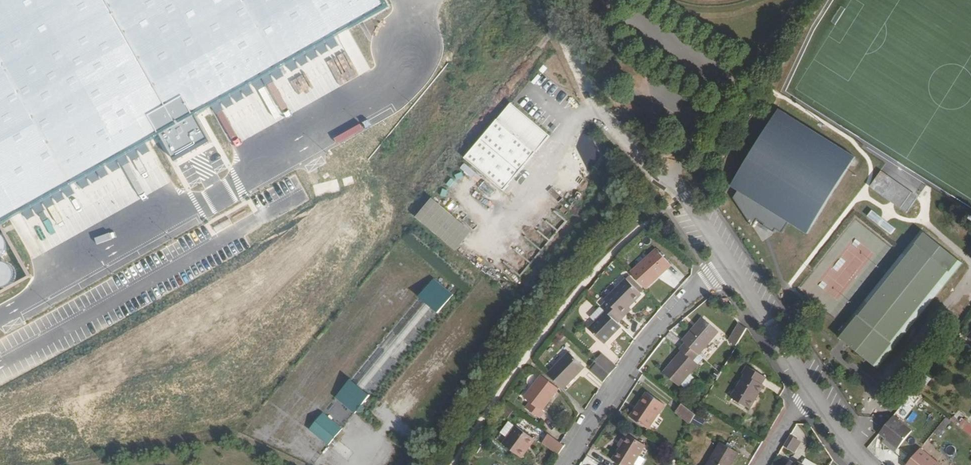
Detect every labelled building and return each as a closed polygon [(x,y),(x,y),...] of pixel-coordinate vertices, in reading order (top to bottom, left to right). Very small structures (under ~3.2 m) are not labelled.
[(162,135),(175,160),(210,140),(196,116),(389,6),(386,0),(0,0),(0,225),(162,135)] [(509,103),(464,159),(503,192),(549,136),(509,103)] [(779,113),(735,184),(731,190),(739,194),(734,202),(753,230),(757,223),(763,230),(765,228),(774,236),(776,233),(782,237),(789,226),(808,237),(856,161),(779,113)] [(881,173),(870,189),(908,214),(919,199),(881,173)] [(490,200),(496,189),(484,181),(477,191),(490,200)] [(423,205),(415,216),(455,250),(471,231),(431,198),(423,205)] [(918,230),(899,255),(939,288),(960,263),(918,230)] [(654,253),(628,276),(643,293),(669,270),(654,253)] [(939,288),(899,255),(834,336),(875,369),(930,299),(939,288)] [(438,270),(437,271),(456,288),(457,287),(438,270)] [(456,288),(437,271),(431,278),(450,294),(456,288)] [(450,294),(431,278),(422,289),(441,305),(450,294)] [(604,306),(599,312),(603,315),(615,327),(620,322),(618,319),(626,311),(628,312),(639,298),(622,283),(602,304),(604,306)] [(629,313),(628,312),(626,311),(618,319),(620,322),(629,313)] [(615,327),(603,315),(586,333),(601,347),(618,330),(615,327)] [(699,324),(681,345),(683,347),(696,358),(697,360),(716,338),(699,324)] [(736,346),(746,330),(737,325),(728,342),(736,346)] [(696,358),(683,347),(678,353),(680,355),(670,366),(671,367),(662,378),(676,390),(678,388),(687,377),(695,368),(691,365),(696,358)] [(718,361),(725,365),(729,358),(722,354),(718,361)] [(566,356),(544,377),(560,393),(572,381),(570,378),(580,369),(566,356)] [(599,357),(591,364),(595,367),(608,378),(614,371),(613,370),(599,357)] [(374,384),(378,378),(375,376),(378,371),(369,366),(368,367),(363,364),(357,373),(374,384)] [(608,378),(595,367),(588,375),(601,386),(608,378)] [(730,399),(749,410),(763,387),(761,386),(765,379),(745,367),(741,375),(743,377),(730,399)] [(582,371),(580,369),(570,378),(572,381),(582,371)] [(372,386),(353,370),(337,388),(357,404),(372,386)] [(687,377),(678,388),(682,392),(692,382),(687,377)] [(556,392),(539,379),(523,401),(529,406),(525,412),(539,422),(543,416),(544,411),(544,408),(556,392)] [(643,397),(628,420),(646,432),(661,409),(643,397)] [(508,418),(513,411),(506,407),(502,414),(508,418)] [(693,418),(679,407),(674,414),(689,426),(693,418)] [(323,416),(310,431),(325,444),(338,429),(323,416)] [(892,416),(878,434),(896,449),(911,432),(892,416)] [(957,428),(970,438),(970,428),(961,421),(957,428)] [(499,435),(505,440),(514,428),(507,423),(499,435)] [(518,461),(525,452),(522,450),(530,439),(514,428),(505,440),(500,447),(518,461)] [(539,446),(556,457),(562,450),(559,447),(545,438),(539,446)] [(618,452),(625,439),(624,438),(618,445),(616,450),(618,452)] [(522,450),(525,452),(533,441),(530,439),(522,450)] [(625,439),(618,452),(610,464),(611,464),(633,464),(642,449),(625,439)] [(737,455),(719,444),(707,464),(731,464),(737,455)]
